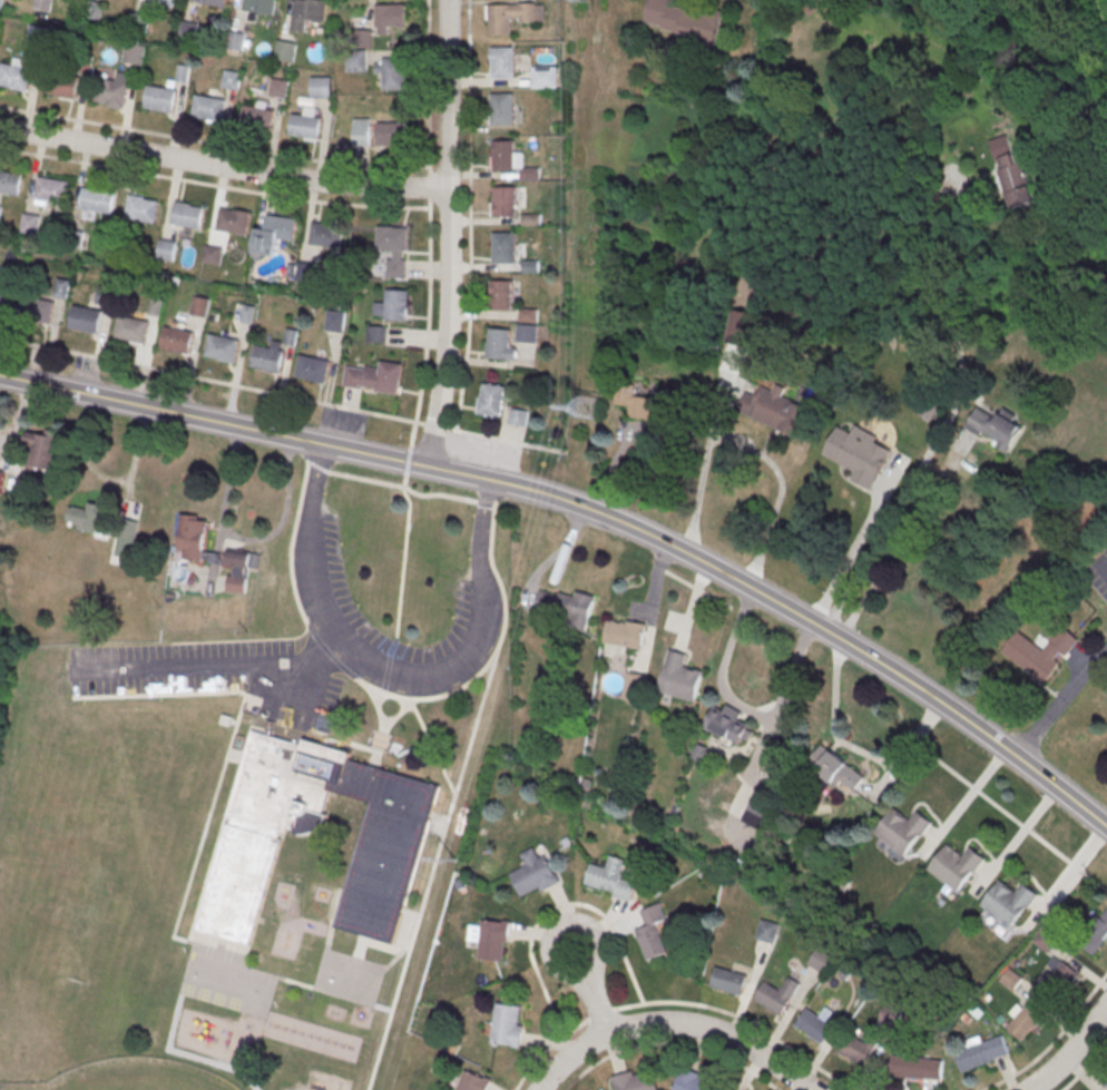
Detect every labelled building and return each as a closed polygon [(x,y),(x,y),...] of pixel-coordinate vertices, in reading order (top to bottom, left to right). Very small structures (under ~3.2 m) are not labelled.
[(50,10),(50,0),(36,0),(36,10),(50,10)] [(195,3),(195,0),(227,0),(226,9),(195,3)] [(243,12),(245,0),(277,0),(274,18),(243,12)] [(292,32),(296,0),(307,0),(327,2),(324,24),(307,22),(306,33),(292,32)] [(646,23),(651,0),(675,0),(673,8),(702,14),(704,8),(725,13),(716,52),(678,43),(679,35),(664,31),(664,28),(646,23)] [(376,32),(407,32),(407,4),(376,4),(376,32)] [(491,7),(513,7),(512,38),(491,38),(491,7)] [(26,49),(47,51),(50,27),(29,24),(26,49)] [(358,44),(370,44),(370,31),(359,30),(358,44)] [(297,44),(279,39),(274,58),(293,62),(297,44)] [(146,46),(126,42),(122,62),(142,66),(146,46)] [(494,50),(516,50),(516,81),(493,81),(494,50)] [(347,71),(366,71),(366,54),(347,54),(347,71)] [(406,89),(406,58),(376,58),(376,89),(406,89)] [(28,92),(0,87),(0,66),(31,71),(28,92)] [(223,87),(238,88),(239,72),(224,71),(223,87)] [(50,75),(81,80),(77,101),(46,96),(50,75)] [(311,97),(331,97),(331,76),(311,76),(311,97)] [(269,95),(286,97),(289,80),(272,78),(269,95)] [(99,80),(129,86),(126,107),(95,101),(99,80)] [(147,88),(178,95),(174,115),(144,109),(147,88)] [(195,97),(226,104),(222,124),(190,118),(195,97)] [(493,97),(515,97),(515,128),(493,127),(493,97)] [(244,108),(275,114),(271,135),(241,128),(244,108)] [(293,116),(322,120),(320,140),(291,137),(293,116)] [(370,146),(370,119),(354,119),(354,146),(370,146)] [(377,145),(407,145),(407,122),(377,122),(377,145)] [(1034,202),(1013,135),(992,142),(1013,209),(1034,202)] [(494,143),(516,143),(516,174),(494,174),(494,143)] [(20,198),(0,195),(0,173),(23,177),(20,198)] [(39,179),(70,185),(66,206),(35,200),(39,179)] [(496,187),(517,187),(517,218),(496,218),(496,187)] [(85,189),(116,195),(112,216),(81,210),(85,189)] [(129,198),(160,204),(156,225),(125,219),(129,198)] [(175,204),(205,210),(202,230),(170,225),(175,204)] [(221,209),(252,215),(248,236),(217,229),(221,209)] [(36,233),(36,214),(22,214),(22,233),(36,233)] [(267,217),(297,222),(294,243),(264,237),(267,217)] [(344,227),(314,220),(308,243),(339,250),(344,227)] [(408,277),(409,227),(378,226),(377,249),(388,249),(388,277),(408,277)] [(494,235),(516,235),(516,266),(494,266),(494,235)] [(176,241),(159,238),(157,258),(174,260),(176,241)] [(202,262),(219,264),(222,247),(205,245),(202,262)] [(311,283),(315,264),(299,261),(295,279),(311,283)] [(69,287),(60,282),(54,293),(64,298),(69,287)] [(493,283),(515,283),(515,314),(493,314),(493,283)] [(374,319),(410,319),(410,290),(387,290),(387,301),(374,301),(374,319)] [(27,298),(55,304),(50,326),(22,321),(27,298)] [(75,307),(102,313),(98,335),(70,330),(75,307)] [(346,311),(327,309),(325,330),(344,332),(346,311)] [(121,318),(150,324),(146,346),(117,341),(121,318)] [(538,342),(538,324),(518,324),(518,342),(538,342)] [(167,328),(195,334),(190,357),(163,351),(167,328)] [(491,331),(512,332),(510,363),(489,362),(491,331)] [(212,337),(241,343),(236,365),(207,360),(212,337)] [(256,347),(285,353),(281,375),(252,370),(256,347)] [(302,357),(330,363),(325,385),(297,380),(302,357)] [(347,369),(365,371),(366,367),(380,370),(381,362),(404,366),(400,397),(378,394),(378,390),(363,387),(363,390),(344,387),(347,369)] [(652,419),(650,437),(666,438),(670,399),(635,396),(637,383),(618,381),(616,404),(630,405),(629,417),(652,419)] [(486,385),(507,389),(501,420),(480,415),(486,385)] [(816,413),(803,443),(737,413),(746,393),(758,399),(763,389),(774,393),(777,386),(787,391),(784,399),(816,413)] [(1007,453),(1025,424),(1003,410),(999,417),(978,405),(965,427),(1007,453)] [(529,411),(512,408),(510,422),(526,425),(529,411)] [(839,429),(824,456),(856,474),(852,482),(872,492),(892,453),(876,445),(880,440),(858,428),(853,435),(839,429)] [(50,472),(59,438),(28,430),(25,444),(34,447),(29,466),(50,472)] [(67,525),(102,534),(109,507),(87,501),(84,510),(71,507),(67,525)] [(205,562),(207,515),(180,514),(178,561),(205,562)] [(246,592),(247,568),(258,568),(259,552),(229,551),(227,592),(246,592)] [(595,595),(560,588),(553,621),(589,628),(595,595)] [(647,624),(608,618),(602,653),(627,657),(629,646),(643,648),(647,624)] [(1003,655),(1019,635),(1045,655),(1064,630),(1079,642),(1066,659),(1061,656),(1057,661),(1061,665),(1055,678),(1044,686),(1003,655)] [(703,672),(687,667),(690,655),(669,649),(658,691),(696,701),(703,672)] [(634,695),(635,679),(627,678),(626,695),(634,695)] [(721,710),(719,708),(706,719),(733,750),(753,733),(740,718),(742,716),(730,703),(721,710)] [(197,926),(254,731),(303,747),(304,742),(347,756),(345,760),(438,788),(389,943),(332,926),(366,802),(325,791),(321,811),(326,813),(323,822),(319,828),(313,832),(303,835),(293,834),(295,825),(286,823),(251,943),(197,926)] [(865,774),(823,745),(809,766),(852,794),(865,774)] [(747,809),(767,820),(780,797),(760,785),(747,809)] [(905,860),(932,825),(918,814),(911,823),(894,811),(874,835),(905,860)] [(959,896),(986,862),(972,851),(964,860),(949,847),(929,872),(959,896)] [(561,882),(548,854),(539,858),(535,848),(522,854),(527,865),(511,873),(523,899),(561,882)] [(632,899),(637,880),(622,876),(626,860),(607,855),(604,866),(590,862),(584,886),(632,899)] [(1011,932),(1039,897),(1025,886),(1017,895),(1001,883),(981,907),(1011,932)] [(635,928),(647,960),(667,952),(658,926),(668,923),(661,902),(640,910),(645,924),(635,928)] [(773,943),(779,925),(762,919),(756,937),(773,943)] [(469,942),(480,943),(479,959),(509,961),(511,921),(480,920),(480,925),(470,924),(469,942)] [(1095,959),(1106,942),(1106,928),(1097,920),(1078,945),(1095,959)] [(1060,938),(1044,926),(1033,942),(1049,953),(1060,938)] [(808,963),(824,974),(834,957),(818,947),(808,963)] [(1045,990),(1061,1003),(1080,978),(1064,964),(1045,990)] [(710,986),(742,995),(747,975),(716,966),(710,986)] [(1000,980),(1013,989),(1022,977),(1009,968),(1000,980)] [(764,984),(753,1003),(782,1019),(801,985),(790,979),(781,994),(764,984)] [(527,1006),(496,1003),(491,1043),(522,1047),(527,1006)] [(901,1009),(885,1004),(880,1020),(896,1025),(901,1009)] [(1008,1029),(1023,1043),(1045,1019),(1029,1005),(1008,1029)] [(806,1011),(795,1029),(822,1047),(834,1029),(806,1011)] [(961,1072),(1009,1055),(1001,1034),(983,1040),(982,1039),(953,1049),(961,1072)] [(845,1035),(836,1055),(866,1069),(881,1040),(871,1035),(866,1045),(845,1035)] [(892,1058),(943,1061),(942,1083),(890,1079),(892,1058)] [(616,1089),(658,1089),(651,1066),(613,1077),(616,1089)] [(467,1069),(457,1089),(487,1089),(491,1081),(467,1069)] [(712,1074),(676,1074),(676,1089),(712,1089),(712,1074)]
